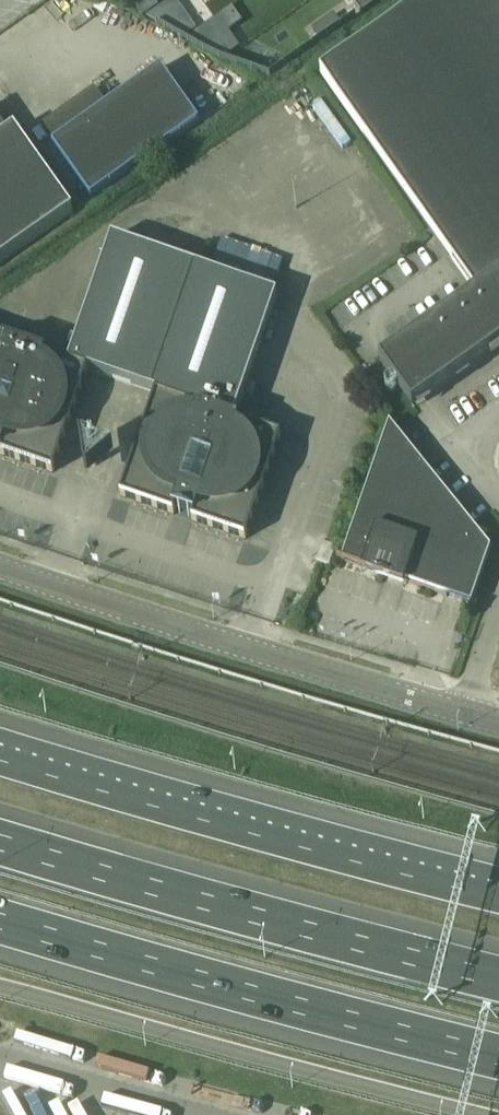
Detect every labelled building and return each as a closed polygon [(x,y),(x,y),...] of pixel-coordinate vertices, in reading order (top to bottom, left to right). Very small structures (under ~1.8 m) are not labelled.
[(398,350),(379,364),(412,411),(489,356),(491,358),(498,352),(498,0),(427,0),(320,76),(475,296),(398,350)] [(352,4),(360,15),(379,2),(378,0),(358,0),(352,4)] [(94,89),(71,106),(39,128),(90,201),(199,124),(160,69),(106,107),(94,89)] [(72,214),(14,131),(6,136),(0,127),(0,265),(72,214)] [(0,451),(0,456),(52,474),(87,372),(155,395),(120,498),(173,516),(175,512),(179,514),(193,518),(191,523),(245,541),(280,438),(239,424),(238,424),(233,422),(277,297),(111,239),(67,365),(0,341),(0,451)] [(337,558),(336,560),(362,568),(360,574),(403,589),(405,583),(471,606),(490,550),(389,424),(342,560),(337,558)] [(335,549),(323,545),(322,544),(316,563),(329,567),(335,549)]
